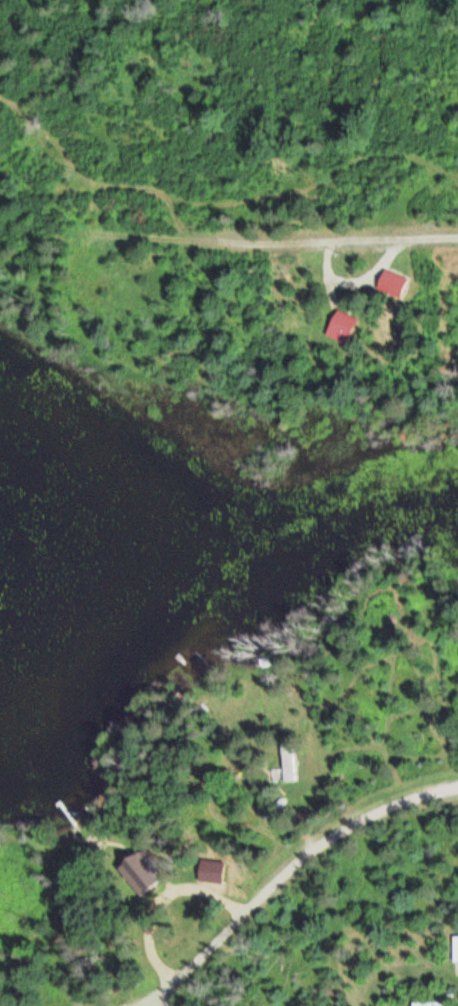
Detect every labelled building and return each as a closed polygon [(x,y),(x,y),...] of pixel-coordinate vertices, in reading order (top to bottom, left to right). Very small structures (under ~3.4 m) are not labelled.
[(326,332),(346,343),(358,319),(338,308),(326,332)] [(292,777),(292,742),(280,742),(280,777),(292,777)] [(116,869),(139,895),(154,882),(131,856),(116,869)]
